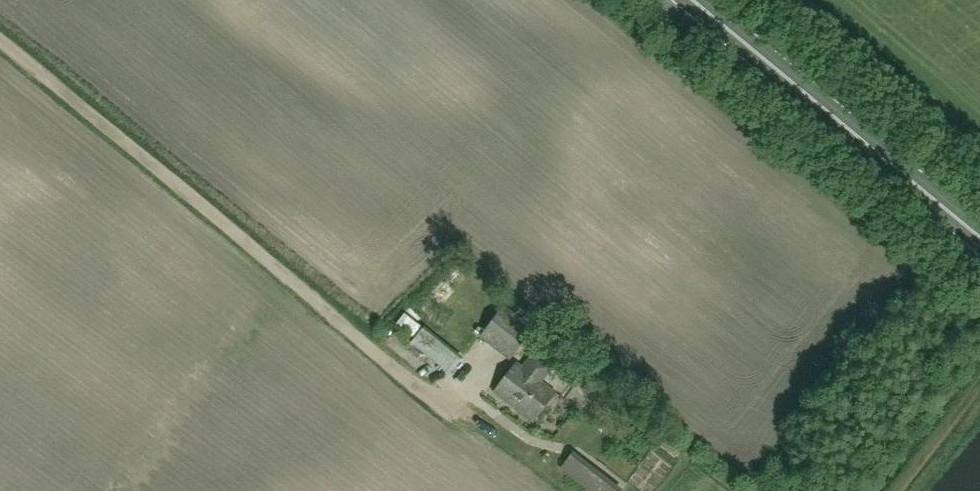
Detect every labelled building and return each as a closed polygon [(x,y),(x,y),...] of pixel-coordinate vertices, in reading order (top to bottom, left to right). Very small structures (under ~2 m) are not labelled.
[(481,336),(510,358),(532,330),(503,307),(481,336)] [(523,369),(516,364),(494,393),(532,423),(555,393),(542,383),(554,367),(535,353),(523,369)] [(555,370),(576,387),(588,371),(567,355),(555,370)]
